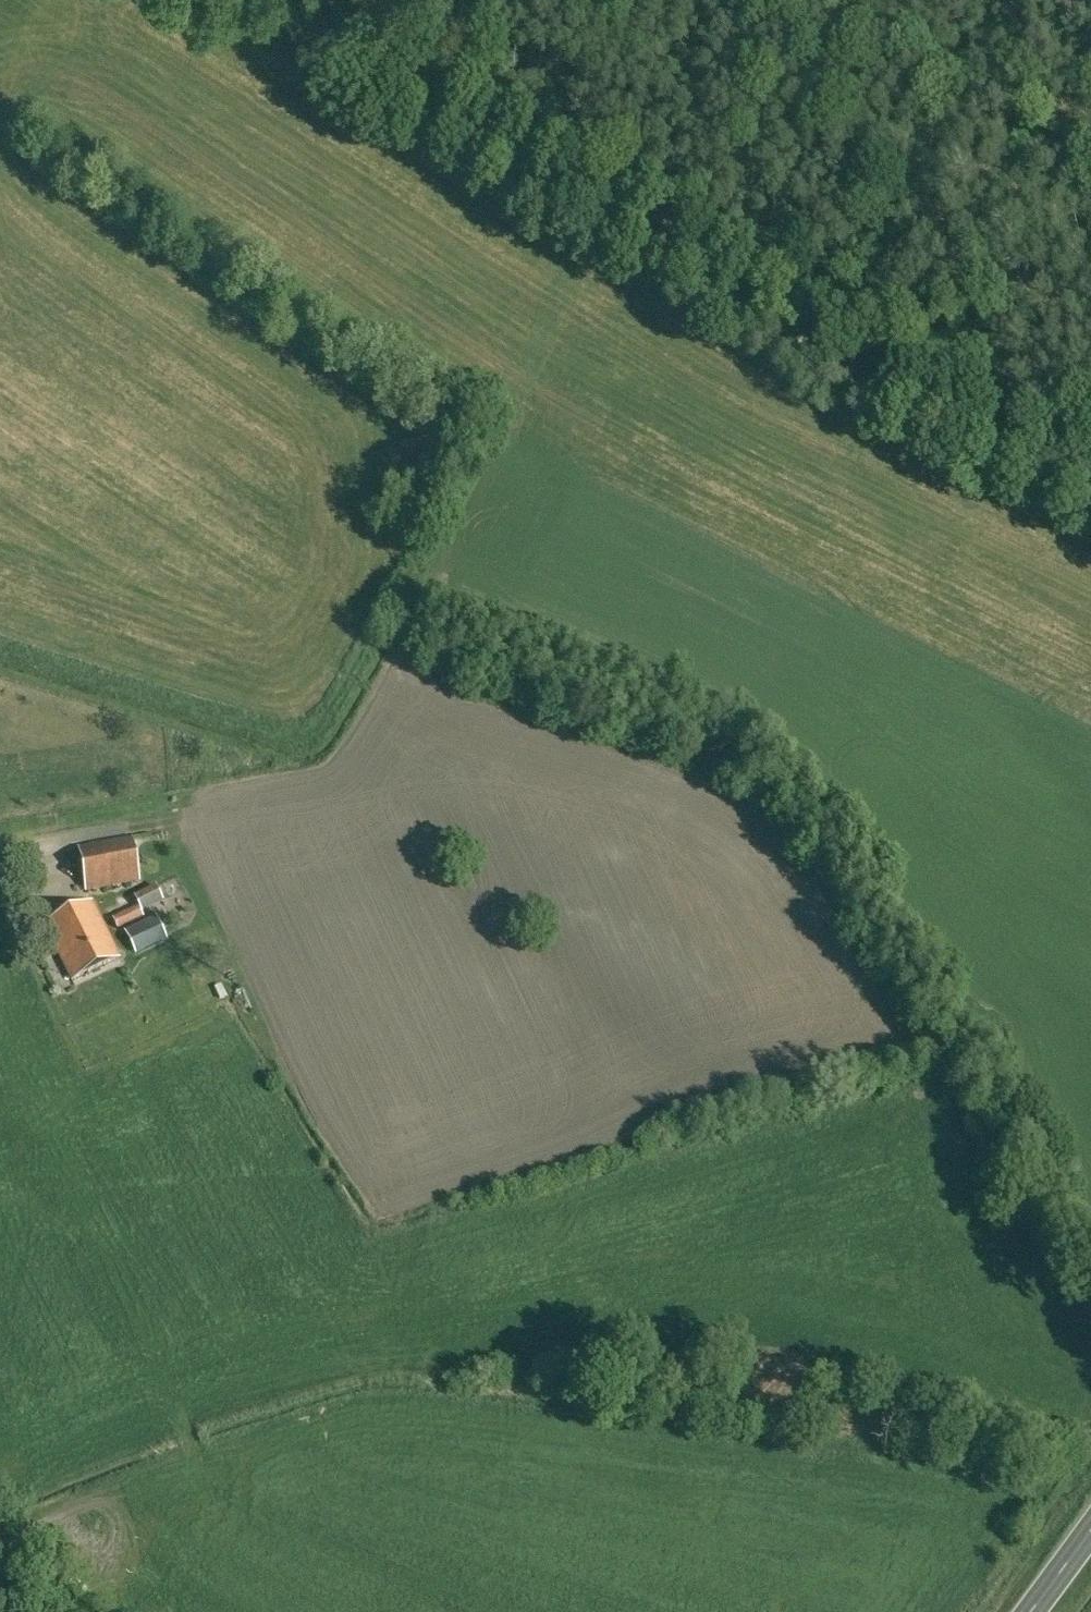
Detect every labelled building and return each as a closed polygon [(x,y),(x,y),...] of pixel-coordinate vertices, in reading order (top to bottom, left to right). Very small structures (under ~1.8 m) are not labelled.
[(142,882),(137,853),(134,836),(78,846),(86,892),(142,882)] [(134,895),(140,906),(113,917),(118,929),(145,918),(142,911),(165,900),(157,885),(134,895)] [(119,957),(92,901),(44,923),(72,980),(119,957)] [(136,954),(168,940),(156,916),(124,930),(136,954)]
